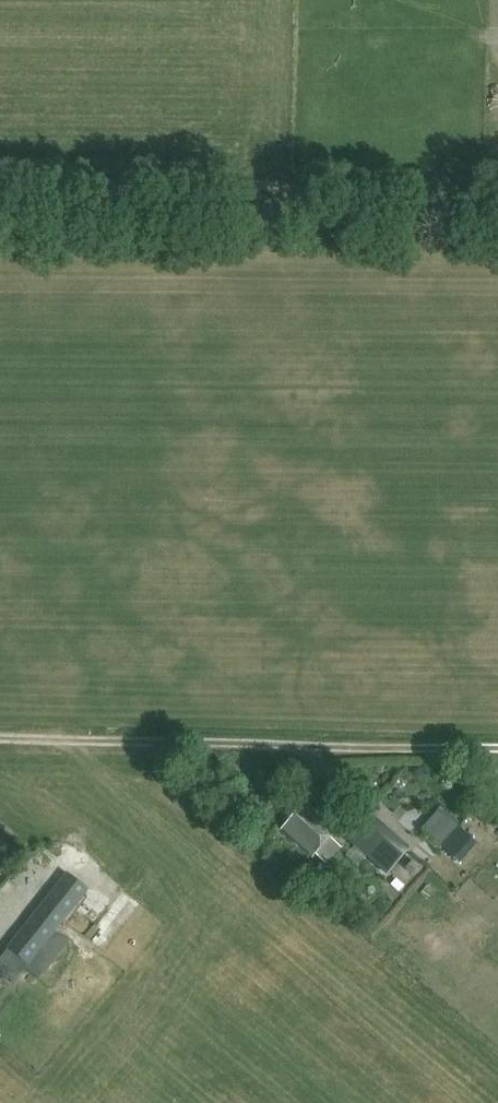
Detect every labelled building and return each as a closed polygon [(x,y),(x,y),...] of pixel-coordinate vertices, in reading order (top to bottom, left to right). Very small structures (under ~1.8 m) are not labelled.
[(337,829),(307,801),(282,829),(313,856),(314,855),(325,864),(339,847),(329,838),(337,829)] [(477,844),(440,811),(423,831),(459,863),(477,844)] [(409,851),(371,815),(347,840),(386,876),(409,851)] [(66,873),(0,962),(0,975),(11,984),(23,969),(46,986),(61,965),(55,960),(68,942),(57,933),(89,891),(66,873)]
